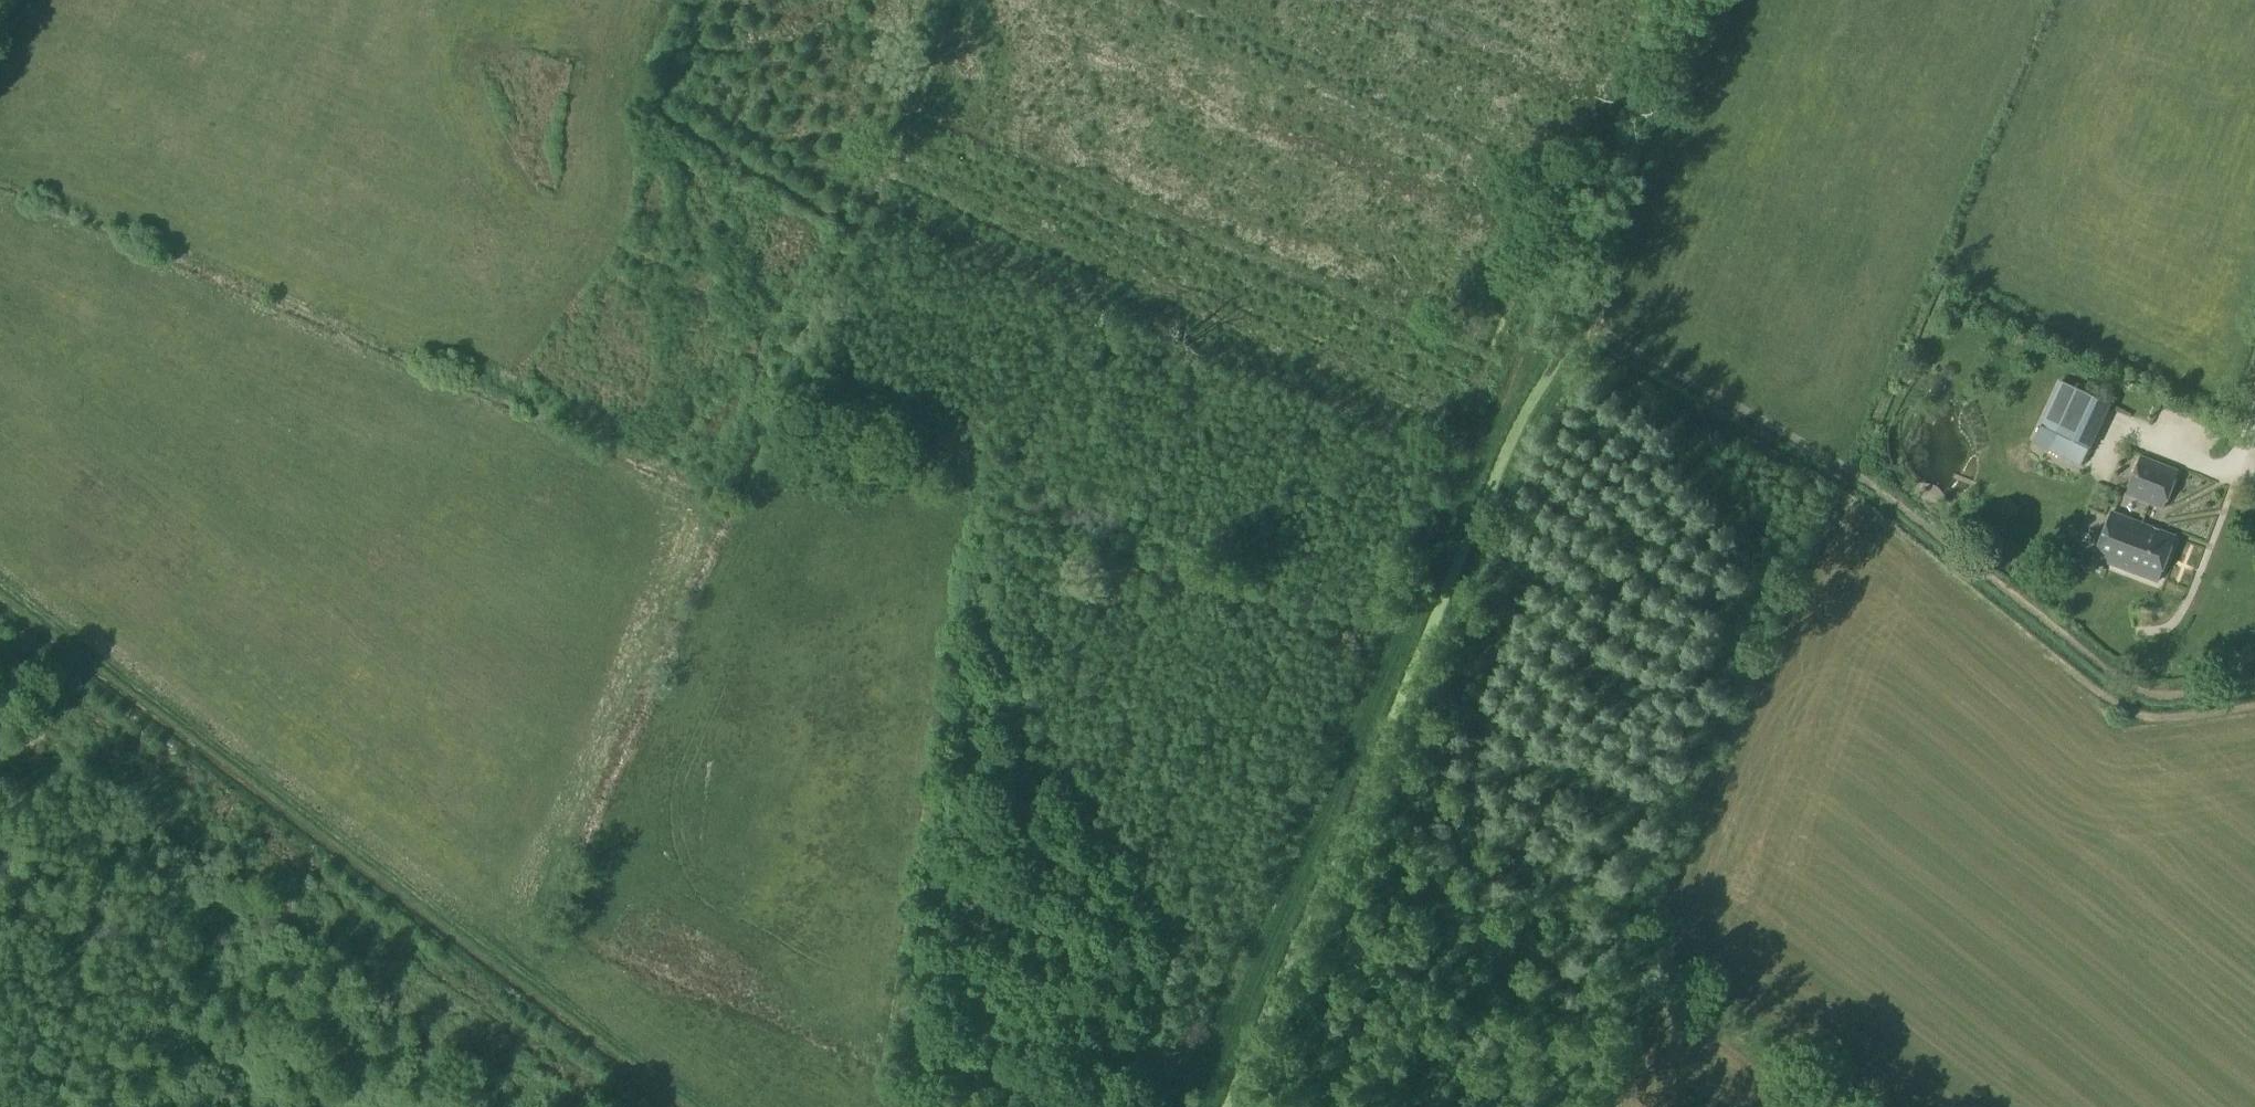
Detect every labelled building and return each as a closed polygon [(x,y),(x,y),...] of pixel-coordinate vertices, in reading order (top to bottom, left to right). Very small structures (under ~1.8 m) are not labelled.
[(2050,451),(2079,465),(2110,405),(2061,382),(2037,431),(2056,441),(2050,451)] [(2127,494),(2164,508),(2178,471),(2141,456),(2127,494)] [(2094,557),(2158,582),(2175,536),(2112,512),(2094,557)]
